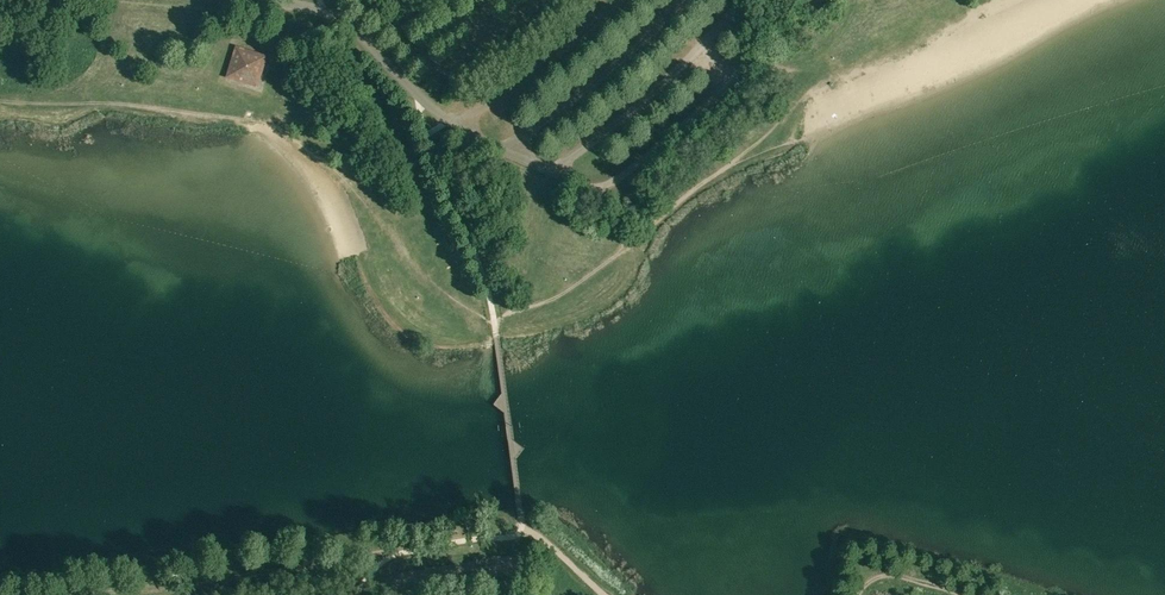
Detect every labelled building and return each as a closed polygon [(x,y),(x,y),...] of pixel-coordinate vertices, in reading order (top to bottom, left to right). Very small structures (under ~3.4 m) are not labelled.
[(225,79),(257,89),(267,56),(235,46),(225,79)]
